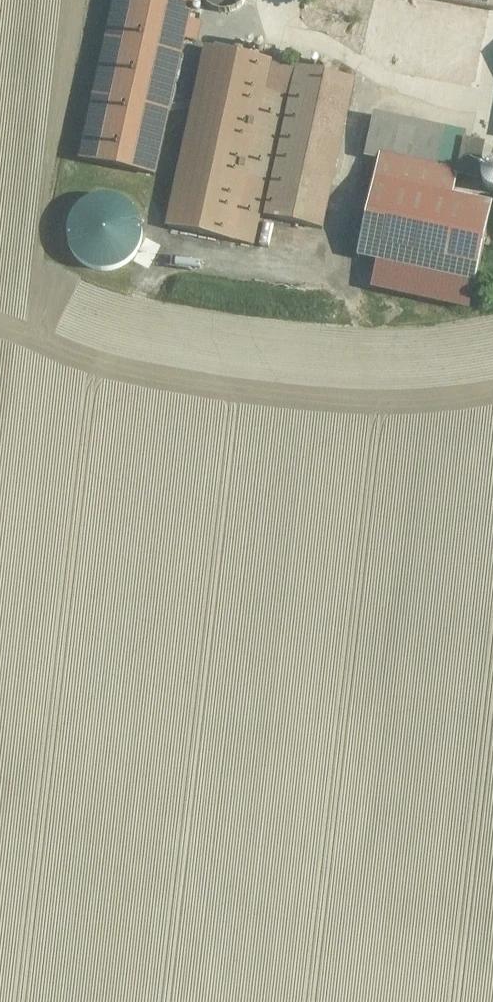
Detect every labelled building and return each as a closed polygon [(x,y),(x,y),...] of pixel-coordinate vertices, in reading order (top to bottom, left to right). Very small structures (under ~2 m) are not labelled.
[(77,157),(155,175),(195,0),(113,0),(77,157)] [(210,3),(218,8),(227,9),(236,7),(243,2),(245,0),(209,0),(210,3)] [(349,17),(350,8),(346,0),(316,0),(313,6),(312,15),(316,22),(322,28),(330,30),(338,29),(345,24),(349,17)] [(354,8),(404,15),(485,30),(491,12),(492,12),(492,0),(355,0),(354,8)] [(395,65),(475,80),(485,30),(404,15),(395,65)] [(297,69),(210,52),(171,227),(260,247),(268,216),(297,69)] [(330,228),(359,81),(297,69),(268,216),(330,228)] [(469,137),(377,119),(371,148),(381,150),(462,165),(469,137)] [(462,165),(381,150),(360,260),(375,263),(469,280),(477,282),(491,207),(455,200),(462,165)] [(73,222),(75,234),(80,244),(89,253),(100,257),(112,258),(123,255),(133,248),(140,238),(143,226),(142,214),(137,204),(129,195),(119,190),(109,188),(98,190),(89,194),(81,201),(75,210),(73,222)] [(469,280),(375,263),(370,289),(464,307),(469,280)]
